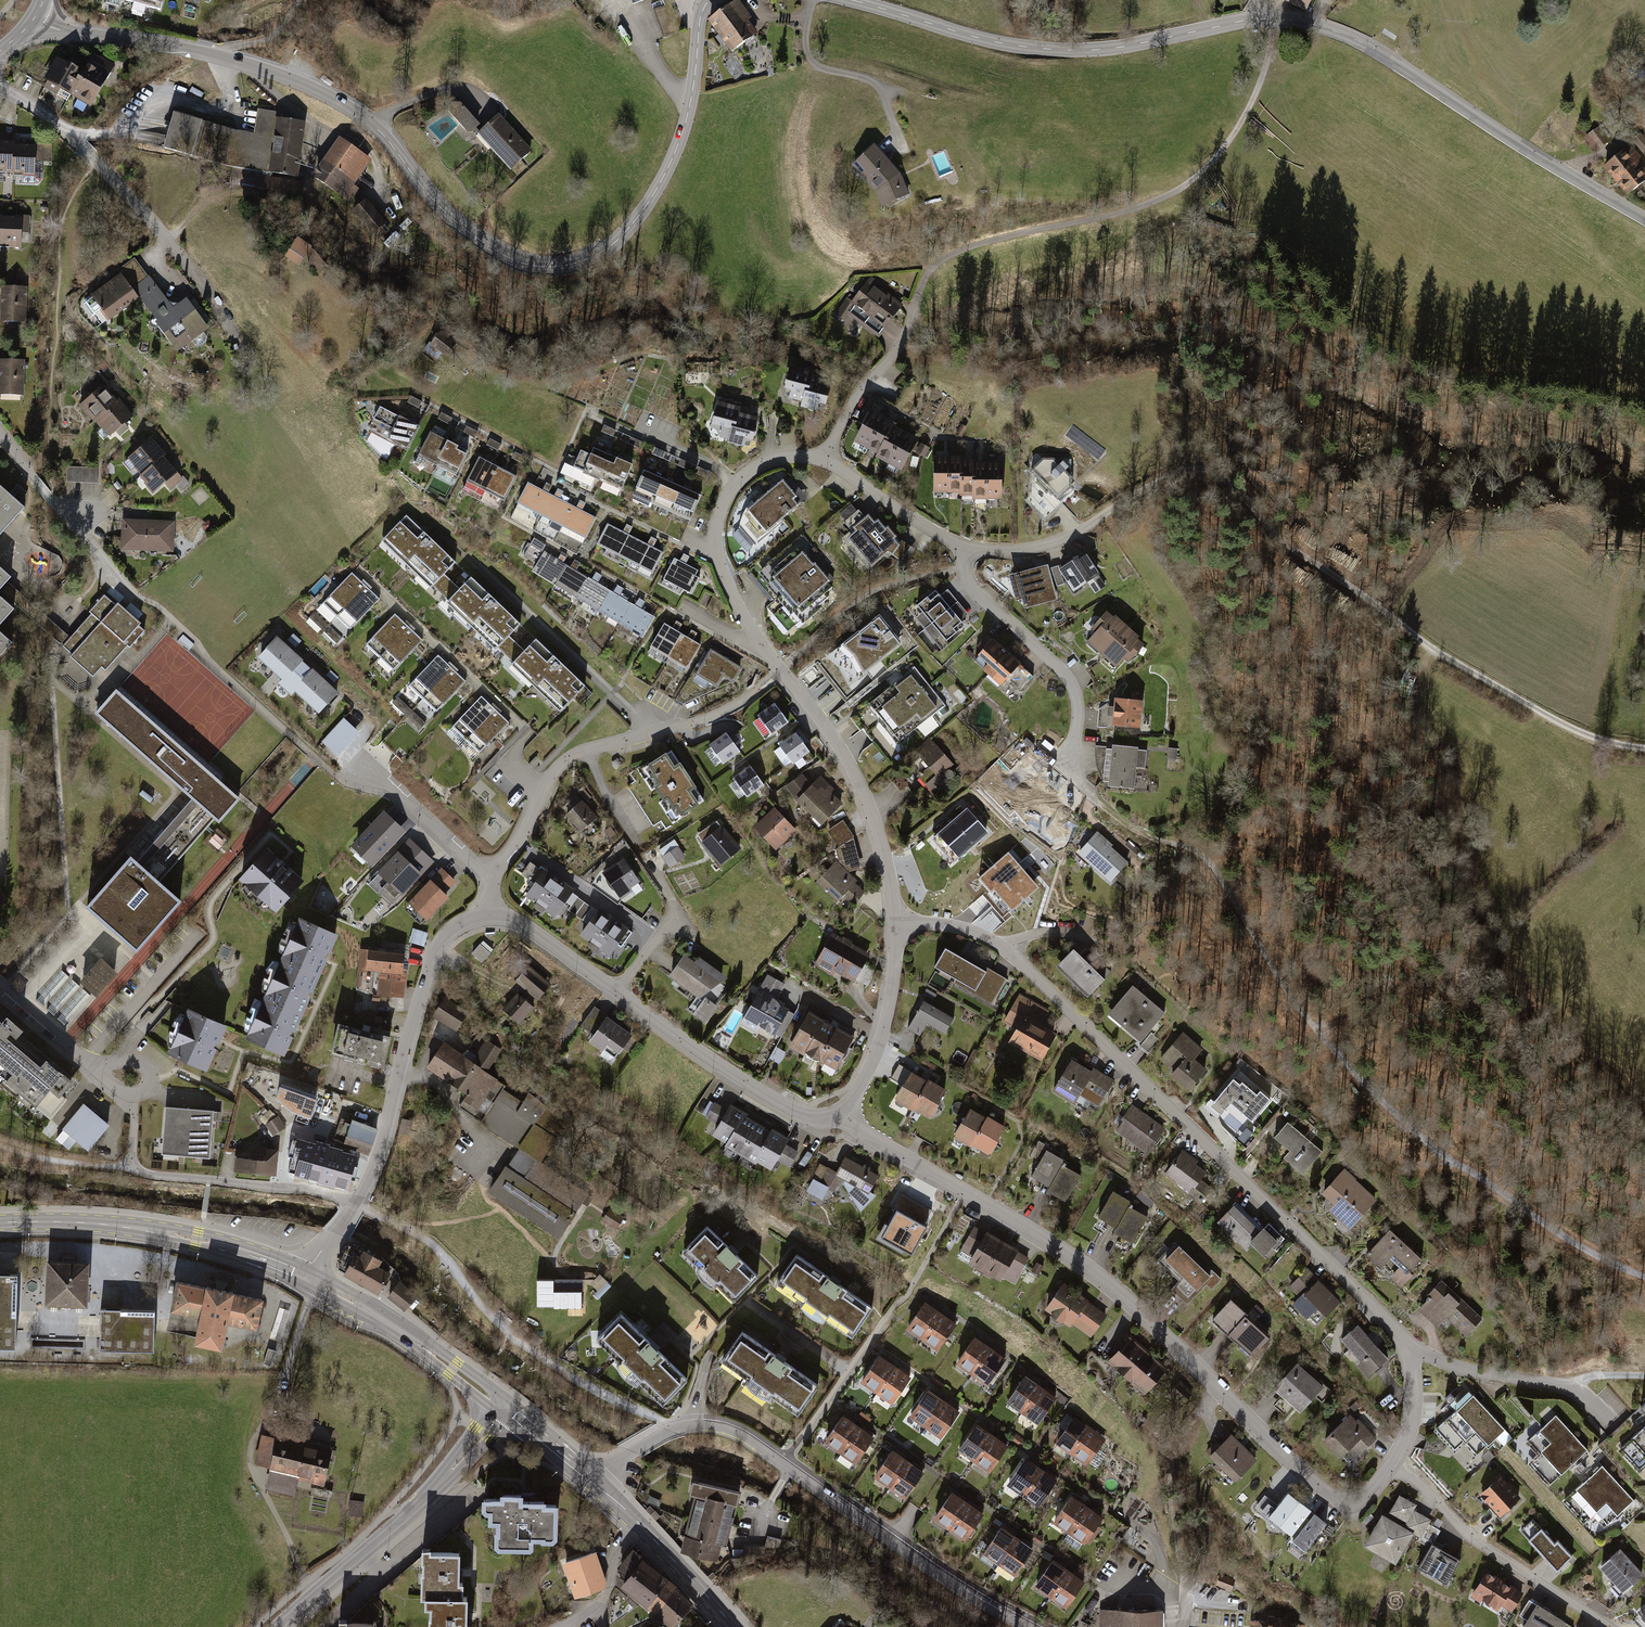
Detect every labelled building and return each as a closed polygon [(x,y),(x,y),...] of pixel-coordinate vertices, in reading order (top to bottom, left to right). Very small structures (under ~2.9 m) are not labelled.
[(159,10),(162,0),(124,0),(159,10)] [(1305,10),(1310,0),(1284,0),(1305,10)] [(738,2),(712,22),(733,50),(755,33),(745,20),(749,17),(738,2)] [(62,55),(49,80),(77,95),(90,72),(62,55)] [(97,56),(90,72),(77,95),(97,109),(119,67),(97,56)] [(445,106),(470,133),(479,125),(460,104),(448,103),(445,106)] [(234,132),(208,124),(173,113),(163,149),(199,160),(268,173),(276,118),(285,119),(286,114),(260,110),(255,135),(234,132)] [(480,135),(511,168),(530,151),(500,117),(480,135)] [(303,178),(310,123),(285,119),(276,118),(268,173),(303,178)] [(1598,128),(1583,140),(1595,154),(1610,142),(1598,128)] [(1631,144),(1644,160),(1644,141),(1641,136),(1631,144)] [(869,137),(845,158),(866,183),(876,199),(903,189),(895,170),(869,137)] [(375,161),(342,138),(314,178),(347,201),(375,161)] [(0,141),(0,173),(16,173),(16,145),(16,142),(0,141)] [(41,146),(16,145),(16,173),(26,173),(26,177),(40,177),(41,146)] [(1629,147),(1601,171),(1623,197),(1644,178),(1644,174),(1638,166),(1642,162),(1629,147)] [(27,218),(3,217),(2,245),(13,245),(13,249),(27,249),(27,218)] [(298,233),(287,253),(302,262),(314,242),(298,233)] [(122,271),(124,274),(144,300),(162,322),(177,310),(137,259),(122,271)] [(115,322),(144,300),(124,274),(95,296),(115,322)] [(845,320),(850,314),(877,334),(901,303),(883,290),(885,287),(872,277),(852,303),(847,299),(836,314),(845,320)] [(30,287),(2,287),(3,321),(30,320),(30,287)] [(214,329),(191,300),(177,310),(162,322),(159,324),(182,353),(214,329)] [(443,333),(433,344),(448,357),(458,345),(443,333)] [(28,359),(1,360),(2,394),(29,393),(28,359)] [(789,398),(803,401),(810,375),(811,372),(791,367),(785,389),(791,390),(789,398)] [(810,375),(803,401),(802,407),(815,410),(817,402),(824,404),(830,380),(810,375)] [(83,406),(99,424),(124,402),(119,396),(108,384),(83,406)] [(425,403),(415,398),(411,404),(422,410),(425,403)] [(740,407),(718,401),(711,427),(716,428),(720,437),(728,439),(730,431),(732,423),(736,424),(739,411),(740,407)] [(99,424),(113,440),(138,418),(124,402),(99,424)] [(427,426),(386,407),(379,421),(399,430),(394,441),(415,451),(427,426)] [(854,441),(867,448),(883,417),(871,410),(854,441)] [(730,431),(728,439),(727,442),(744,447),(746,440),(753,442),(759,416),(739,411),(736,424),(732,423),(730,431)] [(455,419),(445,414),(441,421),(452,426),(455,419)] [(867,448),(879,454),(893,427),(895,424),(883,417),(867,448)] [(1073,426),(1067,435),(1081,445),(1087,436),(1073,426)] [(481,432),(471,427),(467,434),(478,439),(481,432)] [(619,432),(607,427),(604,434),(616,439),(619,432)] [(877,458),(888,464),(905,433),(893,427),(879,454),(877,458)] [(888,464),(899,470),(916,439),(905,433),(888,464)] [(443,468),(455,445),(436,435),(424,459),(443,468)] [(645,444),(633,439),(630,445),(642,451),(645,444)] [(129,460),(144,478),(169,458),(155,440),(129,460)] [(504,445),(494,440),(490,446),(501,452),(504,445)] [(463,478),(475,454),(455,445),(443,468),(463,478)] [(579,468),(609,482),(619,458),(600,449),(597,457),(586,452),(579,468)] [(528,458),(518,453),(514,460),(525,465),(528,458)] [(677,458),(666,453),(662,460),(674,465),(677,458)] [(1072,488),(1070,459),(1038,455),(1023,469),(1056,501),(1072,488)] [(948,496),(950,457),(934,457),(931,495),(948,496)] [(948,496),(961,497),(963,458),(950,457),(948,496)] [(169,458),(144,478),(157,495),(173,482),(176,487),(183,481),(186,479),(169,458)] [(609,482),(628,490),(639,466),(619,458),(609,482)] [(961,497),(972,498),(974,462),(974,459),(963,458),(961,497)] [(491,492),(503,468),(484,459),(472,483),(491,492)] [(695,466),(684,461),(681,468),(692,473),(695,466)] [(972,498),(985,498),(987,463),(974,462),(972,498)] [(1000,499),(1002,464),(987,463),(985,498),(1000,499)] [(98,468),(67,467),(67,482),(98,483),(98,468)] [(510,502),(522,478),(503,468),(491,492),(510,502)] [(714,474),(703,469),(699,476),(711,481),(714,474)] [(640,496),(659,504),(670,481),(650,472),(640,496)] [(781,480),(739,511),(745,519),(738,525),(748,538),(793,505),(789,499),(793,497),(781,480)] [(659,504),(678,513),(689,489),(670,481),(659,504)] [(545,517),(555,496),(553,495),(557,487),(550,484),(546,491),(533,485),(522,505),(545,517)] [(0,487),(0,539),(26,510),(0,487)] [(691,519),(698,522),(708,498),(689,489),(678,513),(691,519)] [(567,528),(578,508),(564,500),(568,494),(561,490),(558,497),(555,496),(545,517),(567,528)] [(590,540),(601,519),(587,512),(590,505),(584,502),(581,509),(578,508),(567,528),(590,540)] [(854,553),(884,527),(876,518),(872,522),(864,513),(849,526),(852,529),(841,539),(854,553)] [(405,515),(381,540),(431,587),(455,562),(433,542),(405,515)] [(179,522),(125,520),(124,551),(178,553),(179,522)] [(602,545),(617,553),(627,533),(612,525),(602,545)] [(630,560),(640,540),(633,536),(637,529),(630,526),(627,533),(617,553),(630,560)] [(892,536),(884,527),(854,553),(866,568),(885,551),(888,555),(898,546),(890,538),(892,536)] [(795,535),(751,572),(787,614),(830,577),(795,535)] [(555,584),(566,565),(563,563),(567,556),(561,552),(557,559),(544,552),(543,554),(541,552),(545,546),(534,539),(524,556),(537,564),(533,571),(555,584)] [(658,575),(669,555),(657,549),(661,541),(655,539),(652,546),(640,540),(630,560),(658,575)] [(1082,551),(1056,569),(1072,591),(1085,581),(1094,594),(1107,585),(1082,551)] [(683,563),(678,560),(666,587),(686,596),(688,591),(698,596),(705,581),(699,579),(702,572),(690,566),(694,559),(687,555),(683,563)] [(576,597),(587,578),(575,571),(580,564),(574,560),(570,567),(566,565),(555,584),(576,597)] [(1047,565),(1005,573),(1011,598),(1019,596),(1023,608),(1057,600),(1047,565)] [(9,578),(0,570),(0,589),(9,578)] [(599,611),(610,592),(597,584),(602,577),(596,573),(591,580),(587,578),(576,597),(599,611)] [(368,589),(354,575),(325,605),(340,619),(368,589)] [(499,604),(471,577),(447,602),(497,649),(521,624),(499,604)] [(620,623),(631,604),(619,597),(623,589),(617,586),(613,593),(610,592),(599,611),(620,623)] [(368,589),(340,619),(353,631),(382,601),(368,589)] [(936,591),(911,612),(940,646),(963,627),(959,621),(965,616),(945,592),(940,596),(936,591)] [(116,606),(105,595),(90,612),(93,614),(64,646),(74,654),(72,657),(93,676),(102,666),(105,669),(127,645),(130,648),(145,631),(139,626),(141,624),(118,603),(116,606)] [(14,609),(0,597),(0,625),(14,609)] [(642,636),(654,618),(640,610),(645,602),(639,598),(634,606),(631,604),(620,623),(642,636)] [(1144,643),(1103,607),(1086,627),(1089,630),(1081,640),(1114,668),(1122,658),(1127,662),(1144,643)] [(410,630),(395,617),(367,647),(381,660),(410,630)] [(900,644),(879,617),(826,658),(839,669),(847,685),(900,644)] [(670,664),(687,635),(681,632),(685,626),(679,623),(675,629),(668,625),(651,653),(670,664)] [(410,630),(381,660),(395,673),(423,643),(410,630)] [(13,643),(0,631),(0,658),(13,643)] [(688,675),(705,646),(697,641),(701,635),(694,631),(690,637),(687,635),(670,664),(688,675)] [(1019,662),(989,633),(973,650),(983,660),(978,666),(997,684),(1019,662)] [(295,635),(289,641),(297,648),(303,642),(295,635)] [(282,685),(288,690),(311,666),(280,637),(261,658),(266,662),(259,669),(272,680),(278,674),(286,681),(282,685)] [(536,638),(511,663),(560,710),(585,685),(564,664),(536,638)] [(748,667),(715,650),(712,655),(707,653),(699,669),(704,672),(701,676),(724,688),(729,678),(739,684),(748,667)] [(454,671),(440,657),(411,687),(425,701),(454,671)] [(911,665),(865,700),(898,742),(944,706),(911,665)] [(299,693),(324,715),(342,695),(311,666),(288,690),(296,697),(299,693)] [(454,671),(425,701),(439,714),(467,683),(454,671)] [(333,672),(328,676),(336,684),(341,679),(333,672)] [(116,690),(96,714),(195,799),(141,861),(135,856),(90,907),(139,950),(184,899),(160,877),(213,816),(218,821),(239,797),(116,690)] [(1137,726),(1140,692),(1129,691),(1129,696),(1110,694),(1107,723),(1137,726)] [(409,718),(420,729),(427,723),(400,695),(387,707),(404,724),(409,718)] [(499,710),(484,697),(456,727),(470,741),(499,710)] [(757,717),(771,737),(788,725),(774,705),(757,717)] [(499,710),(470,741),(483,753),(512,723),(499,710)] [(345,720),(324,744),(340,758),(362,734),(345,720)] [(726,734),(709,746),(723,765),(736,757),(740,754),(726,734)] [(796,734),(779,746),(793,766),(810,754),(796,734)] [(952,768),(927,737),(910,751),(925,770),(916,778),(929,793),(943,782),(940,778),(952,768)] [(1107,741),(1103,781),(1131,784),(1133,767),(1144,768),(1146,750),(1134,748),(1135,745),(1107,741)] [(667,747),(637,766),(672,820),(701,802),(686,776),(667,747)] [(1066,807),(1020,759),(998,781),(1023,808),(1030,802),(1050,822),(1066,807)] [(746,770),(733,779),(747,799),(764,787),(750,768),(746,770)] [(817,772),(793,798),(821,824),(841,802),(828,790),(832,786),(817,772)] [(579,796),(559,813),(575,831),(595,815),(579,796)] [(794,830),(772,806),(751,825),(773,849),(794,830)] [(991,835),(968,809),(932,839),(953,865),(991,835)] [(402,834),(376,810),(343,845),(369,870),(402,834)] [(720,824),(698,842),(708,854),(719,866),(741,848),(720,824)] [(1096,831),(1076,852),(1107,882),(1127,860),(1096,831)] [(674,839),(658,850),(670,868),(686,858),(674,839)] [(378,876),(398,895),(431,860),(411,841),(378,876)] [(282,863),(265,850),(237,884),(277,917),(305,883),(282,863)] [(1009,855),(979,881),(991,896),(995,893),(1012,913),(1039,890),(1009,855)] [(636,881),(622,856),(598,870),(616,901),(631,893),(627,886),(636,881)] [(856,879),(833,857),(810,881),(834,903),(856,879)] [(518,895),(534,907),(555,878),(540,867),(518,895)] [(454,882),(443,870),(412,903),(426,917),(445,897),(442,894),(454,882)] [(534,907),(550,918),(571,889),(555,878),(534,907)] [(9,901),(0,888),(0,907),(9,901)] [(575,935),(591,946),(612,917),(596,906),(575,935)] [(591,946),(606,957),(627,928),(612,917),(591,946)] [(285,961),(326,978),(344,934),(303,918),(285,961)] [(414,927),(410,940),(425,944),(429,931),(414,927)] [(830,933),(812,966),(851,987),(869,954),(848,943),(830,933)] [(480,943),(472,953),(482,962),(490,951),(480,943)] [(941,947),(930,966),(954,979),(950,985),(991,1009),(1007,980),(998,974),(960,952),(957,956),(941,947)] [(1102,978),(1070,947),(1052,965),(1084,997),(1102,978)] [(412,956),(371,951),(369,971),(385,973),(382,998),(407,1001),(412,956)] [(679,954),(664,978),(693,997),(683,1012),(702,1025),(727,988),(720,983),(724,977),(695,957),(692,962),(679,954)] [(118,971),(101,956),(81,979),(98,994),(118,971)] [(269,1000),(310,1016),(326,978),(285,961),(269,1000)] [(526,965),(512,981),(536,1001),(549,985),(526,965)] [(784,985),(764,974),(740,1019),(760,1029),(775,1037),(791,1007),(777,999),(784,985)] [(1162,1013),(1129,985),(1104,1014),(1137,1042),(1158,1017),(1162,1013)] [(40,999),(45,1005),(54,999),(48,992),(40,999)] [(532,1009),(515,993),(499,1010),(517,1026),(532,1009)] [(1049,1011),(1018,995),(1004,1022),(1013,1027),(1006,1041),(1038,1059),(1052,1033),(1040,1027),(1044,1020),(1049,1011)] [(957,1019),(919,996),(900,1028),(914,1036),(922,1024),(945,1038),(957,1019)] [(468,1012),(444,997),(433,1015),(456,1030),(468,1012)] [(252,1041),(293,1058),(310,1016),(269,1000),(252,1041)] [(588,1035),(603,1015),(592,1007),(577,1027),(588,1035)] [(234,1029),(192,1010),(172,1056),(214,1074),(234,1029)] [(819,1020),(803,1012),(785,1047),(801,1055),(819,1020)] [(632,1036),(603,1015),(588,1035),(584,1041),(613,1062),(632,1036)] [(1158,1017),(1137,1042),(1135,1044),(1140,1049),(1148,1056),(1171,1026),(1158,1017)] [(56,1118),(83,1084),(0,1018),(0,1073),(56,1118)] [(835,1028),(819,1020),(801,1055),(817,1063),(835,1028)] [(390,1038),(340,1025),(332,1053),(382,1066),(390,1038)] [(850,1036),(835,1028),(817,1063),(832,1071),(850,1036)] [(1180,1031),(1156,1059),(1169,1070),(1166,1074),(1188,1093),(1206,1072),(1194,1061),(1203,1051),(1180,1031)] [(460,1108),(519,1147),(540,1161),(555,1138),(566,1127),(546,1107),(529,1094),(523,1103),(503,1090),(505,1085),(484,1071),(492,1059),(493,1060),(500,1049),(478,1033),(463,1055),(444,1043),(428,1067),(468,1093),(460,1106),(460,1108)] [(782,1062),(786,1051),(777,1048),(774,1059),(782,1062)] [(1088,1071),(1067,1058),(1048,1090),(1072,1104),(1077,1095),(1097,1106),(1113,1079),(1106,1075),(1091,1066),(1088,1071)] [(907,1072),(889,1101),(907,1112),(909,1108),(924,1083),(907,1072)] [(1234,1077),(1197,1113),(1210,1126),(1231,1105),(1249,1123),(1270,1102),(1256,1088),(1250,1093),(1234,1077)] [(924,1083),(909,1108),(927,1119),(944,1090),(936,1085),(927,1079),(924,1083)] [(289,1102),(276,1091),(264,1104),(271,1110),(261,1120),(273,1136),(301,1120),(289,1102)] [(701,1113),(717,1122),(726,1107),(718,1102),(711,1098),(701,1113)] [(1137,1110),(1128,1103),(1115,1120),(1118,1122),(1112,1130),(1146,1155),(1165,1130),(1137,1110)] [(739,1115),(743,1118),(745,1113),(728,1104),(726,1107),(717,1122),(709,1137),(722,1144),(739,1115)] [(82,1107),(54,1139),(68,1152),(76,1143),(86,1152),(107,1128),(82,1107)] [(967,1108),(950,1136),(968,1146),(984,1118),(967,1108)] [(189,1111),(165,1109),(162,1155),(185,1157),(189,1111)] [(214,1113),(189,1111),(185,1157),(210,1159),(214,1113)] [(734,1152),(751,1122),(743,1118),(739,1115),(722,1144),(722,1145),(734,1152)] [(984,1118),(968,1146),(985,1155),(1001,1127),(984,1118)] [(375,1132),(341,1121),(335,1140),(368,1151),(375,1132)] [(1282,1125),(1272,1136),(1287,1151),(1281,1158),(1301,1177),(1321,1155),(1286,1121),(1282,1125)] [(749,1160),(765,1131),(751,1122),(734,1152),(749,1160)] [(767,1170),(785,1139),(767,1129),(765,1131),(749,1160),(767,1170)] [(315,1145),(293,1139),(288,1158),(291,1159),(287,1171),(306,1176),(315,1145)] [(346,1189),(347,1190),(357,1153),(328,1146),(328,1145),(316,1142),(315,1145),(306,1176),(307,1179),(318,1181),(332,1186),(346,1189)] [(789,1163),(798,1148),(788,1142),(779,1156),(789,1163)] [(559,1236),(581,1202),(563,1190),(564,1189),(561,1187),(565,1181),(539,1163),(540,1161),(519,1147),(491,1190),(559,1236)] [(1060,1159),(1043,1149),(1028,1175),(1045,1185),(1057,1164),(1060,1159)] [(1181,1149),(1162,1171),(1197,1202),(1210,1188),(1201,1180),(1207,1172),(1188,1155),(1181,1149)] [(255,1160),(237,1158),(236,1171),(275,1174),(277,1152),(255,1150),(255,1160)] [(870,1192),(879,1176),(845,1157),(837,1172),(828,1167),(820,1164),(806,1191),(821,1199),(827,1188),(834,1192),(840,1179),(844,1181),(843,1185),(860,1212),(876,1195),(870,1192)] [(1079,1176),(1057,1164),(1045,1185),(1042,1191),(1044,1193),(1063,1203),(1079,1176)] [(1320,1193),(1319,1194),(1329,1204),(1325,1208),(1347,1231),(1375,1203),(1342,1171),(1320,1193)] [(586,1195),(565,1181),(561,1187),(564,1189),(563,1190),(581,1202),(586,1195)] [(1128,1202),(1109,1191),(1094,1217),(1113,1228),(1125,1207),(1128,1202)] [(916,1201),(901,1192),(893,1208),(895,1209),(888,1223),(884,1222),(876,1237),(902,1251),(904,1248),(912,1253),(927,1225),(926,1224),(924,1223),(932,1209),(916,1201)] [(1251,1221),(1232,1202),(1214,1220),(1244,1250),(1250,1244),(1245,1238),(1256,1226),(1251,1221)] [(1147,1220),(1125,1207),(1113,1228),(1109,1233),(1112,1235),(1131,1246),(1147,1220)] [(623,1219),(609,1210),(603,1219),(617,1228),(623,1219)] [(999,1241),(970,1225),(956,1250),(965,1256),(962,1262),(981,1272),(999,1241)] [(1262,1232),(1256,1226),(1245,1238),(1250,1244),(1265,1258),(1275,1248),(1283,1240),(1268,1226),(1265,1229),(1262,1232)] [(1419,1259),(1389,1231),(1386,1228),(1361,1253),(1379,1270),(1392,1257),(1407,1272),(1419,1259)] [(695,1229),(679,1245),(695,1260),(692,1263),(708,1279),(712,1275),(729,1291),(744,1275),(731,1262),(737,1257),(722,1243),(716,1237),(709,1243),(695,1229)] [(1029,1258),(999,1241),(981,1272),(996,1281),(999,1276),(1014,1285),(1029,1258)] [(338,1261),(338,1269),(379,1291),(389,1273),(376,1266),(380,1259),(365,1251),(364,1251),(349,1243),(338,1261)] [(1172,1244),(1156,1262),(1177,1281),(1168,1290),(1178,1299),(1185,1305),(1202,1286),(1211,1294),(1223,1281),(1209,1269),(1205,1273),(1172,1244)] [(788,1254),(770,1281),(848,1332),(866,1304),(788,1254)] [(48,1261),(46,1303),(86,1305),(88,1263),(48,1261)] [(1028,1273),(1036,1277),(1042,1267),(1034,1263),(1028,1273)] [(1338,1301),(1316,1279),(1311,1274),(1305,1268),(1287,1286),(1296,1295),(1288,1302),(1312,1326),(1338,1301)] [(15,1347),(17,1274),(0,1273),(0,1347),(15,1347)] [(583,1277),(538,1277),(537,1305),(583,1306),(583,1277)] [(1480,1319),(1438,1279),(1423,1295),(1426,1298),(1416,1308),(1428,1319),(1437,1327),(1445,1318),(1464,1336),(1480,1319)] [(206,1287),(177,1281),(171,1309),(201,1316),(195,1342),(220,1348),(226,1321),(259,1328),(265,1300),(233,1293),(233,1292),(207,1286),(206,1287)] [(1086,1301),(1060,1282),(1041,1308),(1067,1327),(1069,1324),(1086,1301)] [(1209,1319),(1225,1333),(1241,1315),(1243,1313),(1226,1299),(1209,1319)] [(901,1328),(917,1340),(936,1312),(920,1301),(901,1328)] [(1086,1301),(1069,1324),(1090,1337),(1106,1316),(1097,1309),(1086,1301)] [(100,1309),(99,1350),(154,1351),(155,1310),(100,1309)] [(621,1370),(658,1406),(684,1379),(614,1311),(592,1332),(614,1354),(606,1362),(617,1373),(621,1370)] [(936,1312),(917,1340),(933,1351),(952,1324),(936,1312)] [(1241,1315),(1225,1333),(1251,1355),(1266,1337),(1241,1315)] [(1386,1359),(1355,1323),(1337,1338),(1356,1360),(1351,1363),(1363,1378),(1377,1366),(1386,1359)] [(735,1328),(714,1358),(790,1411),(811,1381),(788,1365),(735,1328)] [(1143,1394),(1166,1368),(1161,1363),(1128,1335),(1113,1352),(1105,1361),(1143,1394)] [(951,1364),(967,1375),(986,1348),(970,1336),(951,1364)] [(986,1348),(967,1375),(983,1386),(1002,1359),(986,1348)] [(277,1355),(270,1352),(265,1367),(272,1369),(277,1355)] [(856,1384),(872,1395),(891,1368),(875,1356),(856,1384)] [(1296,1361),(1270,1387),(1279,1396),(1296,1412),(1322,1386),(1296,1361)] [(891,1368),(872,1395),(888,1406),(907,1379),(891,1368)] [(999,1402),(1016,1413),(1035,1386),(1019,1374),(999,1402)] [(1035,1386),(1016,1413),(1032,1424),(1051,1397),(1035,1386)] [(905,1417),(921,1428),(940,1401),(924,1389),(905,1417)] [(1502,1428),(1471,1395),(1455,1409),(1487,1443),(1502,1428)] [(940,1401),(921,1428),(937,1439),(956,1412),(940,1401)] [(1487,1443),(1455,1409),(1444,1419),(1467,1444),(1476,1453),(1487,1443)] [(1350,1411),(1321,1439),(1337,1457),(1352,1443),(1360,1452),(1370,1443),(1375,1438),(1350,1411)] [(859,1413),(855,1419),(866,1426),(870,1420),(859,1413)] [(819,1442),(835,1453),(854,1426),(838,1415),(819,1442)] [(1585,1451),(1552,1415),(1536,1431),(1547,1443),(1538,1451),(1559,1474),(1585,1451)] [(1053,1444),(1069,1455),(1089,1428),(1072,1416),(1053,1444)] [(1467,1444),(1444,1419),(1431,1432),(1454,1456),(1467,1444)] [(953,1450),(969,1461),(989,1434),(972,1423),(953,1450)] [(854,1426),(835,1453),(851,1464),(870,1437),(854,1426)] [(1089,1428),(1069,1455),(1085,1466),(1105,1439),(1089,1428)] [(1642,1428),(1630,1439),(1644,1455),(1644,1431),(1642,1428)] [(1547,1443),(1536,1431),(1514,1450),(1546,1485),(1559,1474),(1538,1451),(1547,1443)] [(1230,1481),(1253,1460),(1228,1432),(1219,1440),(1205,1454),(1230,1481)] [(989,1434),(969,1461),(985,1473),(1005,1445),(989,1434)] [(323,1483),(330,1449),(263,1435),(257,1463),(273,1466),(268,1487),(293,1493),(296,1477),(323,1483)] [(1630,1439),(1617,1451),(1636,1471),(1644,1462),(1644,1455),(1630,1439)] [(1098,1466),(1107,1453),(1099,1448),(1090,1461),(1098,1466)] [(869,1476),(885,1488),(904,1461),(888,1449),(869,1476)] [(1001,1482),(1017,1493),(1036,1466),(1020,1455),(1001,1482)] [(904,1461),(885,1488),(901,1499),(920,1472),(904,1461)] [(1636,1471),(1644,1481),(1644,1462),(1636,1471)] [(1036,1466),(1017,1493),(1033,1504),(1052,1477),(1036,1466)] [(1636,1501),(1604,1466),(1587,1481),(1598,1494),(1589,1501),(1610,1524),(1636,1501)] [(1498,1475),(1476,1495),(1497,1519),(1519,1499),(1498,1475)] [(1598,1494),(1587,1481),(1565,1501),(1597,1536),(1610,1524),(1589,1501),(1598,1494)] [(738,1494),(693,1483),(690,1497),(696,1498),(733,1507),(735,1508),(738,1494)] [(929,1517),(945,1529),(964,1501),(948,1490),(929,1517)] [(1285,1538),(1309,1510),(1287,1492),(1263,1520),(1285,1538)] [(499,1500),(479,1500),(479,1513),(488,1513),(488,1524),(493,1524),(493,1549),(533,1549),(533,1542),(557,1542),(558,1506),(543,1506),(543,1502),(522,1502),(522,1494),(499,1494),(499,1500)] [(1048,1522),(1064,1533),(1084,1506),(1067,1494),(1048,1522)] [(1416,1504),(1400,1494),(1389,1512),(1406,1522),(1413,1509),(1416,1504)] [(691,1518),(728,1527),(733,1507),(696,1498),(691,1518)] [(364,1502),(351,1500),(349,1514),(362,1516),(364,1502)] [(964,1501),(945,1529),(961,1540),(980,1513),(964,1501)] [(1084,1506),(1064,1533),(1080,1544),(1100,1517),(1084,1506)] [(1432,1519),(1413,1509),(1406,1522),(1403,1527),(1413,1532),(1422,1537),(1432,1519)] [(1315,1516),(1311,1512),(1283,1545),(1297,1557),(1325,1525),(1315,1516)] [(1403,1527),(1378,1514),(1361,1545),(1395,1564),(1413,1532),(1403,1527)] [(688,1537),(720,1545),(723,1546),(728,1527),(691,1518),(686,1537),(688,1537)] [(1539,1554),(1553,1571),(1570,1557),(1555,1540),(1551,1544),(1530,1520),(1518,1530),(1539,1554)] [(980,1553),(996,1564),(1015,1537),(999,1526),(980,1553)] [(685,1552),(716,1560),(720,1545),(688,1537),(685,1552)] [(1015,1537),(996,1564),(1012,1576),(1031,1548),(1015,1537)] [(1459,1561),(1428,1543),(1414,1567),(1445,1585),(1459,1561)] [(429,1549),(421,1549),(421,1597),(461,1597),(461,1583),(458,1583),(458,1553),(429,1553),(429,1549)] [(1618,1549),(1595,1567),(1618,1595),(1641,1576),(1618,1549)] [(624,1576),(638,1558),(627,1550),(613,1568),(624,1576)] [(593,1552),(561,1563),(570,1596),(585,1594),(601,1589),(605,1578),(593,1552)] [(626,1595),(649,1567),(638,1558),(624,1576),(616,1586),(626,1595)] [(1030,1587),(1046,1598),(1065,1571),(1049,1559),(1030,1587)] [(637,1604),(660,1576),(649,1567),(626,1595),(637,1604)] [(1065,1571),(1046,1598),(1062,1609),(1081,1582),(1065,1571)] [(1522,1594),(1483,1571),(1470,1593),(1509,1617),(1522,1594)] [(650,1614),(673,1586),(660,1576),(637,1604),(650,1614)] [(659,1621),(681,1593),(673,1586),(650,1614),(659,1621)] [(689,1603),(681,1593),(659,1621),(669,1626),(672,1626),(689,1603)] [(421,1597),(421,1606),(429,1606),(429,1626),(470,1626),(466,1626),(466,1597),(461,1597),(421,1597)] [(1530,1601),(1527,1600),(1517,1615),(1523,1619),(1517,1626),(1561,1626),(1564,1622),(1530,1601)] [(1635,1611),(1644,1623),(1644,1603),(1635,1611)] [(1161,1611),(1102,1610),(1101,1626),(1161,1626),(1161,1611)] [(1247,1617),(1246,1626),(1303,1626),(1304,1623),(1247,1617)]
